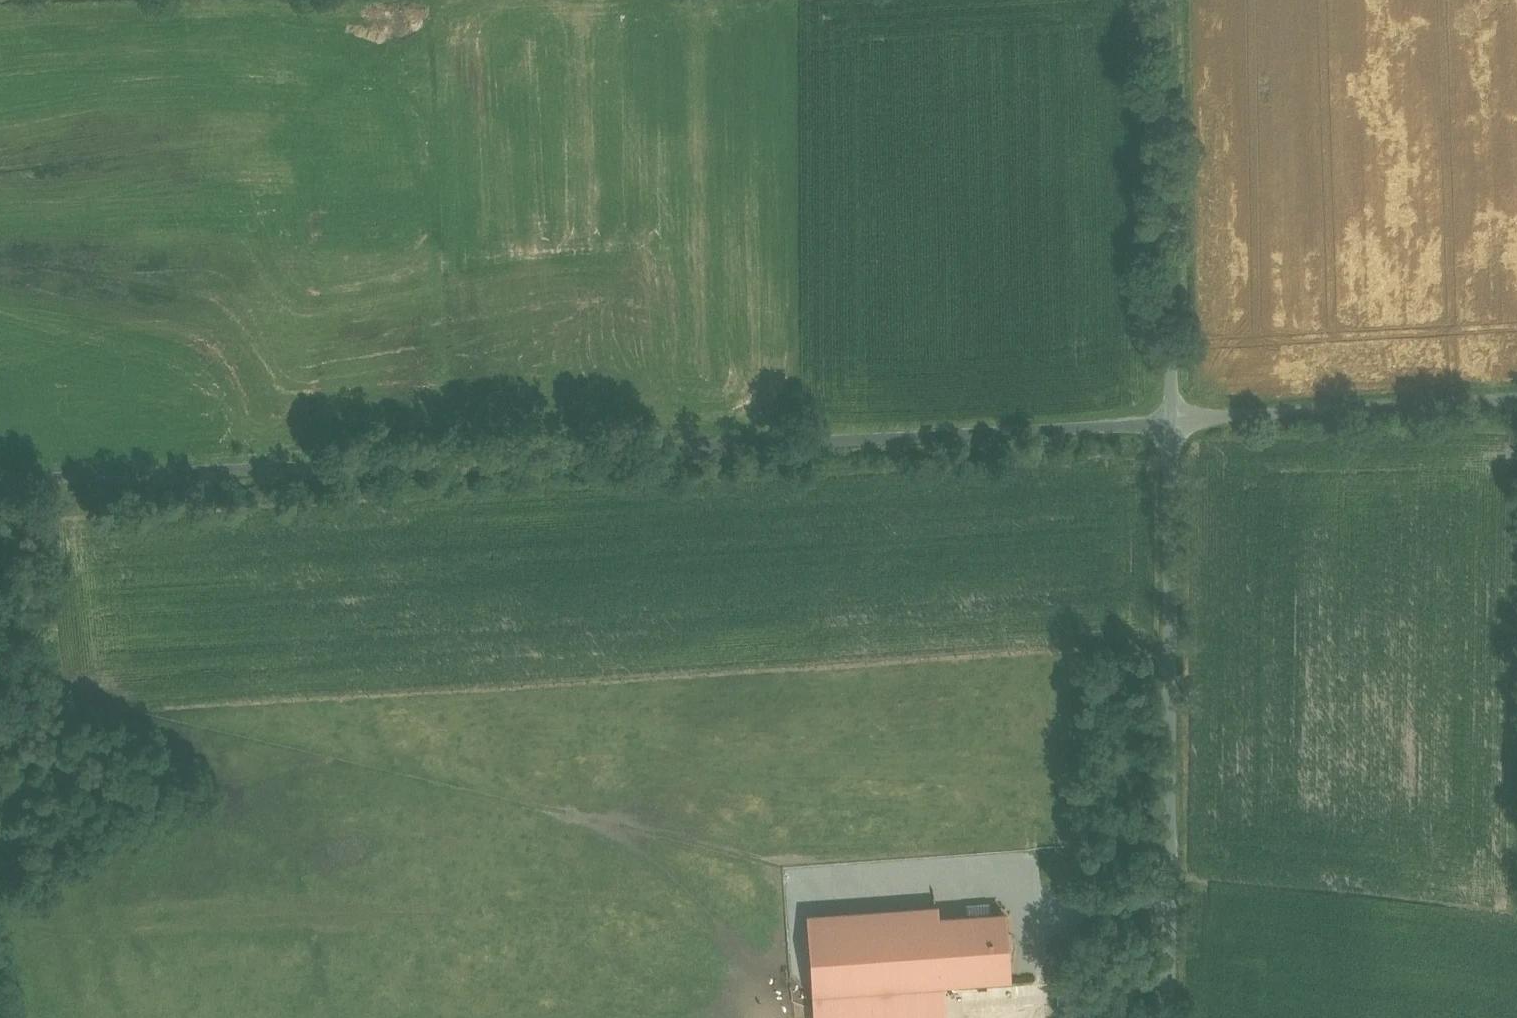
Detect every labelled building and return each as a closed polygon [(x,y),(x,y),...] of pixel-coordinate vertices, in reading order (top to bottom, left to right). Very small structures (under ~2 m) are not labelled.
[(1006,905),(800,924),(808,1017),(945,1017),(942,987),(1013,980),(1006,905)]
